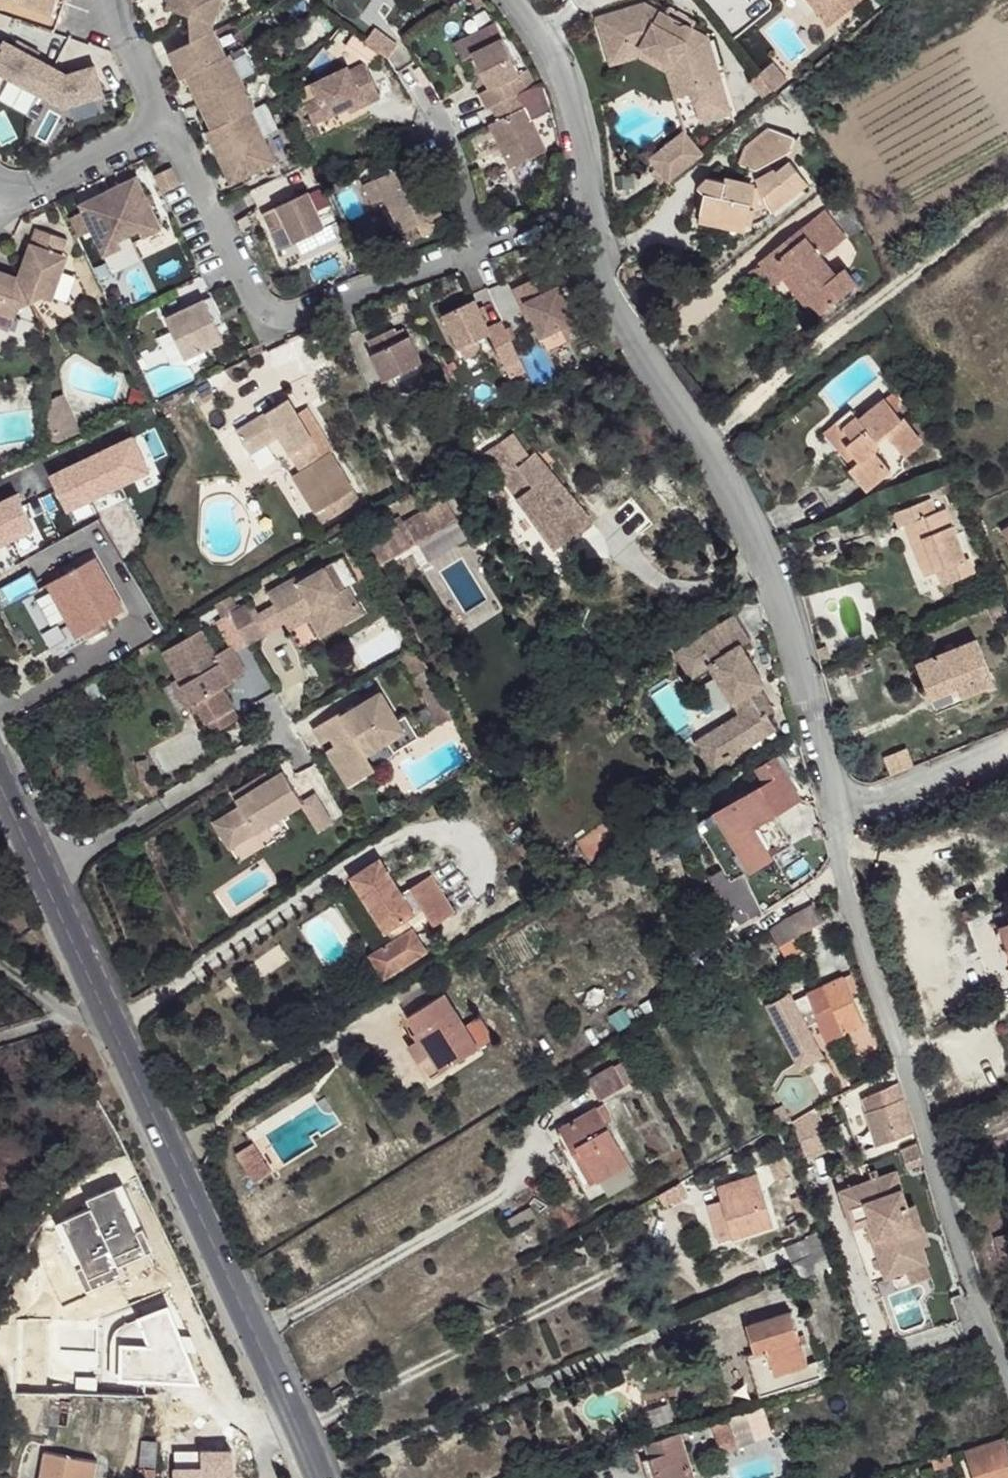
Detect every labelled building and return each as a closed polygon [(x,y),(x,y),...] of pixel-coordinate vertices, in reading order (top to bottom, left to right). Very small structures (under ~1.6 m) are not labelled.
[(16,2),(54,15),(59,0),(17,0),(16,2)] [(168,1),(181,6),(179,11),(189,15),(192,42),(214,31),(213,29),(214,23),(222,0),(168,0),(168,1)] [(816,0),(809,0),(816,9),(820,6),(816,0)] [(820,6),(816,9),(829,26),(862,0),(816,0),(820,6)] [(168,1),(166,6),(179,11),(181,6),(168,1)] [(597,18),(608,58),(641,48),(673,66),(691,60),(698,84),(689,86),(692,93),(700,123),(731,114),(709,38),(644,3),(597,18)] [(520,75),(494,23),(454,42),(463,60),(472,56),(488,89),(479,94),(487,110),(491,107),(536,86),(529,71),(520,75)] [(379,52),(386,58),(397,44),(375,27),(365,41),(379,52)] [(192,42),(169,53),(180,78),(186,76),(226,56),(214,31),(192,42)] [(345,47),(369,65),(379,52),(365,41),(354,34),(345,47)] [(0,52),(0,72),(64,108),(104,96),(95,66),(67,74),(5,42),(0,52)] [(608,58),(611,65),(639,57),(667,72),(675,98),(692,93),(689,86),(698,84),(691,60),(673,66),(641,48),(608,58)] [(226,56),(186,76),(199,102),(243,81),(230,54),(226,56)] [(381,97),(364,63),(349,71),(347,66),(311,84),(318,98),(305,104),(315,124),(348,108),(363,100),(366,105),(381,97)] [(762,96),(771,89),(758,74),(749,81),(762,96)] [(243,81),(199,102),(212,129),(253,110),(256,108),(243,81)] [(536,86),(491,107),(497,120),(489,124),(510,168),(546,151),(532,120),(550,111),(541,84),(536,86)] [(799,101),(791,84),(781,92),(791,106),(799,101)] [(366,105),(363,100),(348,108),(351,113),(366,105)] [(212,129),(206,132),(219,157),(265,135),(253,110),(212,129)] [(769,128),(746,147),(740,165),(747,168),(756,170),(789,152),(795,137),(769,128)] [(684,131),(650,159),(655,165),(689,137),(684,131)] [(265,135),(219,157),(231,183),(277,161),(265,135)] [(689,137),(655,165),(657,168),(666,179),(670,183),(704,155),(689,137)] [(415,159),(364,183),(373,203),(385,197),(402,232),(417,224),(423,236),(432,231),(434,223),(432,218),(442,213),(431,191),(421,196),(414,182),(424,177),(415,159)] [(724,181),(708,177),(697,188),(704,194),(700,214),(716,217),(716,221),(745,227),(749,211),(766,206),(771,212),(794,194),(790,188),(803,177),(790,161),(777,172),(775,169),(758,178),(755,179),(758,185),(751,188),(743,186),(744,181),(725,177),(724,181)] [(162,192),(180,184),(172,167),(154,175),(162,192)] [(661,183),(666,179),(657,168),(652,172),(661,183)] [(747,168),(744,181),(743,186),(751,188),(758,185),(755,179),(758,178),(756,170),(747,168)] [(125,191),(141,184),(137,176),(121,183),(125,191)] [(803,177),(790,188),(794,194),(808,183),(803,177)] [(121,183),(107,190),(129,236),(140,230),(143,237),(162,229),(141,184),(125,191),(121,183)] [(129,236),(107,190),(94,196),(98,204),(83,212),(83,213),(92,231),(103,257),(122,247),(118,241),(129,236)] [(324,228),(307,192),(263,213),(272,232),(286,226),(294,242),(324,228)] [(79,204),(83,212),(98,204),(94,196),(79,204)] [(749,211),(745,227),(762,221),(771,212),(766,206),(749,211)] [(825,210),(760,262),(760,263),(777,283),(779,281),(790,272),(799,284),(793,289),(815,317),(857,283),(845,268),(837,274),(822,257),(847,237),(825,210)] [(92,231),(83,213),(72,218),(80,236),(92,231)] [(745,232),(745,227),(716,221),(716,217),(700,214),(698,222),(745,232)] [(35,228),(20,269),(23,275),(18,277),(30,303),(43,297),(52,300),(53,297),(62,272),(68,256),(62,254),(67,239),(35,228)] [(140,230),(129,236),(132,243),(143,237),(140,230)] [(129,236),(118,241),(122,247),(132,243),(129,236)] [(777,283),(760,263),(747,273),(755,284),(764,276),(773,286),(777,283)] [(563,285),(555,269),(513,288),(521,305),(525,303),(534,321),(541,337),(562,327),(567,340),(581,334),(559,287),(563,285)] [(18,277),(13,279),(11,274),(0,270),(0,313),(15,318),(18,308),(30,303),(18,277)] [(76,277),(62,272),(53,297),(67,302),(76,277)] [(815,317),(793,289),(799,284),(790,272),(779,281),(811,320),(815,317)] [(205,299),(218,327),(223,324),(210,297),(205,299)] [(204,349),(224,340),(218,327),(205,299),(166,318),(172,331),(160,337),(172,363),(188,364),(185,358),(204,349)] [(505,329),(501,321),(489,327),(475,299),(443,314),(459,349),(477,340),(489,334),(505,366),(520,359),(511,340),(505,329)] [(534,321),(525,303),(521,305),(529,323),(534,321)] [(511,340),(516,338),(511,326),(505,329),(511,340)] [(562,327),(541,337),(547,350),(567,340),(562,327)] [(383,380),(422,362),(410,336),(407,337),(403,328),(396,332),(394,328),(368,340),(374,353),(371,354),(383,380)] [(477,340),(459,349),(464,358),(482,350),(477,340)] [(204,349),(185,358),(188,364),(207,355),(204,349)] [(520,359),(505,366),(511,378),(526,371),(520,359)] [(204,403),(215,396),(210,388),(199,394),(204,403)] [(860,419),(851,409),(836,421),(852,440),(845,446),(858,461),(852,467),(848,469),(866,490),(890,469),(896,476),(905,469),(903,467),(903,463),(903,460),(923,443),(897,412),(900,409),(896,405),(901,401),(893,392),(860,419)] [(53,434),(76,423),(63,395),(48,401),(48,427),(50,431),(53,434)] [(333,451),(309,412),(299,418),(297,413),(288,399),(236,430),(250,453),(280,435),(301,470),(292,475),(321,523),(358,501),(351,490),(352,489),(330,453),(333,451)] [(309,412),(307,407),(297,413),(299,418),(309,412)] [(852,440),(836,421),(823,432),(852,467),(858,461),(845,446),(852,440)] [(58,442),(80,431),(76,423),(53,434),(50,431),(46,434),(49,445),(57,441),(58,442)] [(135,437),(48,477),(64,512),(151,471),(135,437)] [(517,498),(556,550),(579,530),(581,533),(592,524),(532,453),(518,466),(501,442),(485,452),(517,498)] [(0,505),(0,547),(34,532),(17,497),(0,505)] [(439,531),(458,521),(445,498),(426,509),(439,531)] [(905,525),(925,576),(942,569),(955,564),(961,578),(976,572),(970,558),(966,559),(945,508),(936,512),(931,498),(893,514),(899,528),(905,525)] [(416,544),(439,531),(426,509),(367,542),(379,563),(416,543),(416,544)] [(77,567),(47,584),(32,592),(61,645),(76,637),(70,624),(77,620),(84,632),(87,638),(107,628),(109,625),(108,619),(122,611),(93,558),(81,564),(80,561),(75,564),(77,567)] [(325,566),(339,591),(345,588),(331,563),(325,566)] [(961,578),(955,564),(942,569),(948,584),(961,578)] [(285,623),(308,610),(305,605),(309,602),(324,629),(339,621),(342,625),(364,613),(348,586),(345,588),(339,591),(325,566),(300,581),(297,575),(267,592),(274,604),(285,623)] [(380,598),(390,617),(397,613),(387,594),(380,598)] [(215,605),(222,618),(238,609),(230,596),(215,605)] [(285,623),(289,630),(310,618),(321,637),(342,625),(339,621),(324,629),(309,602),(305,605),(308,610),(285,623)] [(241,634),(248,645),(264,635),(250,610),(247,604),(238,609),(222,618),(216,621),(228,641),(241,634)] [(264,635),(285,623),(274,604),(258,613),(255,608),(250,610),(264,635)] [(751,641),(736,615),(676,652),(692,677),(711,665),(741,714),(697,741),(713,768),(751,744),(775,730),(766,716),(772,712),(770,708),(767,706),(763,704),(758,705),(751,692),(759,687),(764,684),(741,647),(751,641)] [(84,632),(77,620),(70,624),(76,637),(84,632)] [(216,655),(202,630),(163,652),(178,679),(192,705),(197,702),(214,733),(240,718),(222,688),(232,682),(231,681),(246,672),(231,646),(216,655)] [(976,639),(917,663),(928,694),(955,682),(963,702),(973,698),(971,693),(995,683),(976,639)] [(830,659),(826,646),(816,649),(819,662),(830,659)] [(178,713),(192,705),(178,679),(164,687),(178,713)] [(955,682),(928,694),(936,713),(963,702),(955,682)] [(772,712),(774,711),(759,687),(751,692),(758,705),(763,704),(767,706),(770,708),(772,712)] [(582,694),(578,689),(573,692),(578,698),(582,694)] [(328,751),(349,786),(368,775),(358,759),(365,755),(387,742),(405,731),(398,720),(381,692),(342,715),(340,711),(314,727),(323,744),(336,736),(340,743),(328,751)] [(404,716),(398,720),(405,731),(387,742),(393,752),(417,737),(404,716)] [(781,739),(775,730),(751,744),(757,753),(781,739)] [(782,753),(757,767),(759,770),(752,774),(760,787),(696,823),(723,869),(711,876),(740,925),(762,912),(743,874),(793,844),(774,813),(800,797),(793,785),(799,781),(782,753)] [(365,755),(358,759),(368,775),(375,771),(365,755)] [(135,761),(140,782),(143,781),(151,776),(146,759),(135,761)] [(333,822),(315,794),(303,802),(283,771),(271,779),(251,791),(255,797),(240,807),(214,823),(229,848),(302,804),(319,831),(333,822)] [(240,807),(255,797),(251,791),(271,779),(267,772),(232,794),(240,807)] [(143,781),(142,782),(150,794),(158,788),(151,776),(143,781)] [(380,858),(350,877),(391,941),(369,955),(384,979),(427,951),(407,919),(423,909),(434,926),(455,912),(431,874),(402,893),(380,858)] [(824,921),(813,902),(787,917),(797,936),(824,921)] [(973,919),(970,911),(962,914),(964,922),(973,919)] [(797,936),(787,917),(770,928),(786,959),(801,951),(794,938),(798,936),(797,936)] [(999,928),(1007,950),(1007,924),(999,928)] [(767,1004),(791,1051),(814,1038),(808,1027),(819,1021),(828,1042),(846,1034),(845,1030),(864,1022),(851,994),(858,990),(851,974),(807,993),(808,994),(794,1000),(790,992),(767,1004)] [(422,1039),(442,1071),(493,1039),(479,1017),(465,1026),(444,993),(407,1016),(422,1039)] [(791,1051),(801,1069),(824,1057),(814,1038),(791,1051)] [(430,1079),(442,1071),(422,1039),(410,1047),(430,1079)] [(634,1079),(630,1081),(636,1091),(646,1085),(627,1052),(619,1057),(622,1062),(624,1061),(634,1079)] [(622,1062),(589,1081),(599,1099),(630,1081),(634,1079),(624,1061),(622,1062)] [(587,1067),(580,1071),(584,1078),(590,1074),(587,1067)] [(877,1145),(915,1132),(899,1082),(863,1098),(877,1145)] [(603,1104),(597,1107),(606,1122),(611,1119),(603,1104)] [(792,1120),(784,1105),(769,1113),(777,1128),(792,1120)] [(606,1122),(597,1107),(559,1129),(571,1151),(565,1154),(585,1189),(602,1179),(625,1166),(630,1163),(606,1122)] [(253,1143),(236,1154),(255,1184),(272,1173),(253,1143)] [(899,1150),(905,1163),(923,1155),(919,1143),(899,1150)] [(905,1163),(907,1168),(925,1161),(923,1155),(905,1163)] [(769,1164),(775,1180),(790,1175),(784,1158),(769,1164)] [(634,1181),(625,1166),(602,1179),(611,1194),(634,1181)] [(840,1191),(871,1282),(877,1281),(881,1292),(930,1275),(927,1264),(928,1263),(922,1246),(917,1234),(921,1231),(922,1227),(915,1204),(908,1206),(896,1171),(879,1177),(877,1170),(869,1173),(872,1180),(840,1191)] [(773,1227),(757,1174),(717,1187),(721,1201),(708,1205),(720,1243),(773,1227)] [(681,1182),(667,1190),(673,1201),(674,1203),(688,1195),(681,1182)] [(667,1190),(658,1195),(664,1206),(673,1201),(667,1190)] [(804,1215),(797,1197),(791,1200),(799,1219),(804,1215)] [(507,1221),(511,1229),(532,1217),(528,1210),(507,1221)] [(917,1234),(922,1246),(928,1244),(922,1227),(921,1231),(917,1234)] [(819,1231),(806,1237),(805,1239),(785,1247),(792,1264),(827,1248),(819,1231)] [(994,1237),(999,1259),(1007,1257),(1007,1233),(994,1237)] [(835,1263),(828,1248),(827,1248),(792,1264),(791,1264),(798,1279),(835,1263)] [(760,1395),(821,1377),(816,1362),(807,1364),(802,1345),(806,1344),(804,1335),(798,1337),(791,1312),(748,1325),(756,1351),(748,1354),(760,1395)] [(772,1434),(764,1406),(727,1418),(736,1446),(772,1434)] [(736,1446),(727,1418),(711,1422),(720,1451),(736,1446)] [(678,1432),(646,1442),(650,1457),(642,1460),(648,1477),(693,1477),(678,1432)] [(142,1440),(139,1477),(155,1477),(158,1441),(142,1440)] [(967,1451),(976,1477),(1007,1477),(1007,1455),(1003,1440),(967,1451)] [(98,1461),(44,1452),(40,1477),(95,1477),(98,1461)] [(934,1468),(953,1462),(951,1453),(931,1459),(934,1468)]
